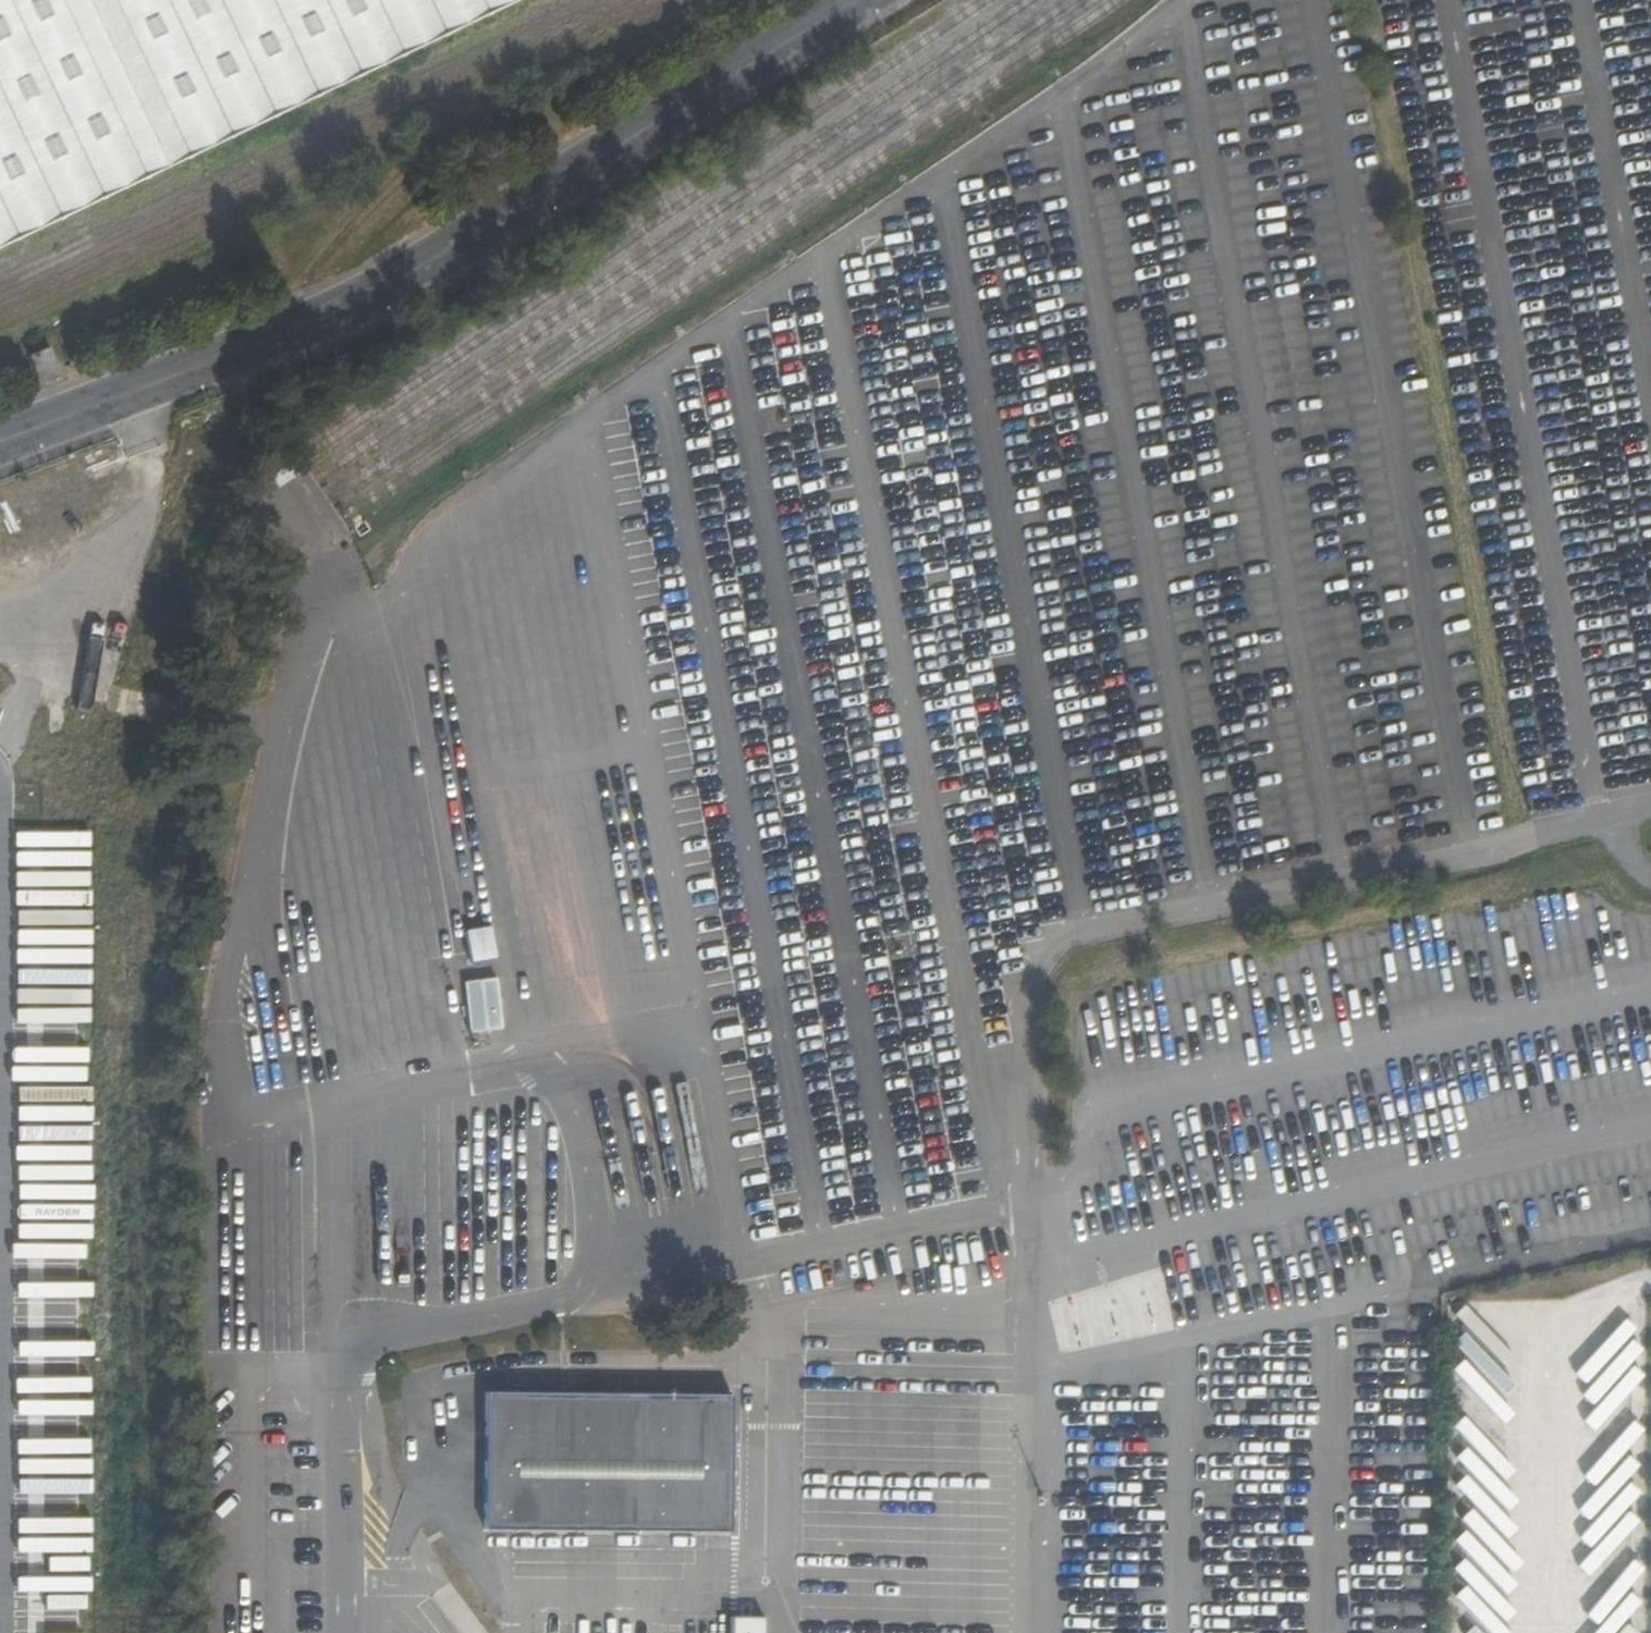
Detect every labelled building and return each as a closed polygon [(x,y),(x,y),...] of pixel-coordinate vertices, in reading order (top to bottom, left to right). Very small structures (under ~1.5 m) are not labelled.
[(521,0),(0,0),(0,249),(521,0)] [(488,929),(468,931),(471,959),(491,956),(488,929)] [(465,980),(467,1032),(500,1031),(498,979),(465,980)] [(731,1394),(486,1394),(486,1531),(731,1532),(731,1394)] [(765,1617),(730,1617),(730,1632),(764,1632),(765,1617)]
